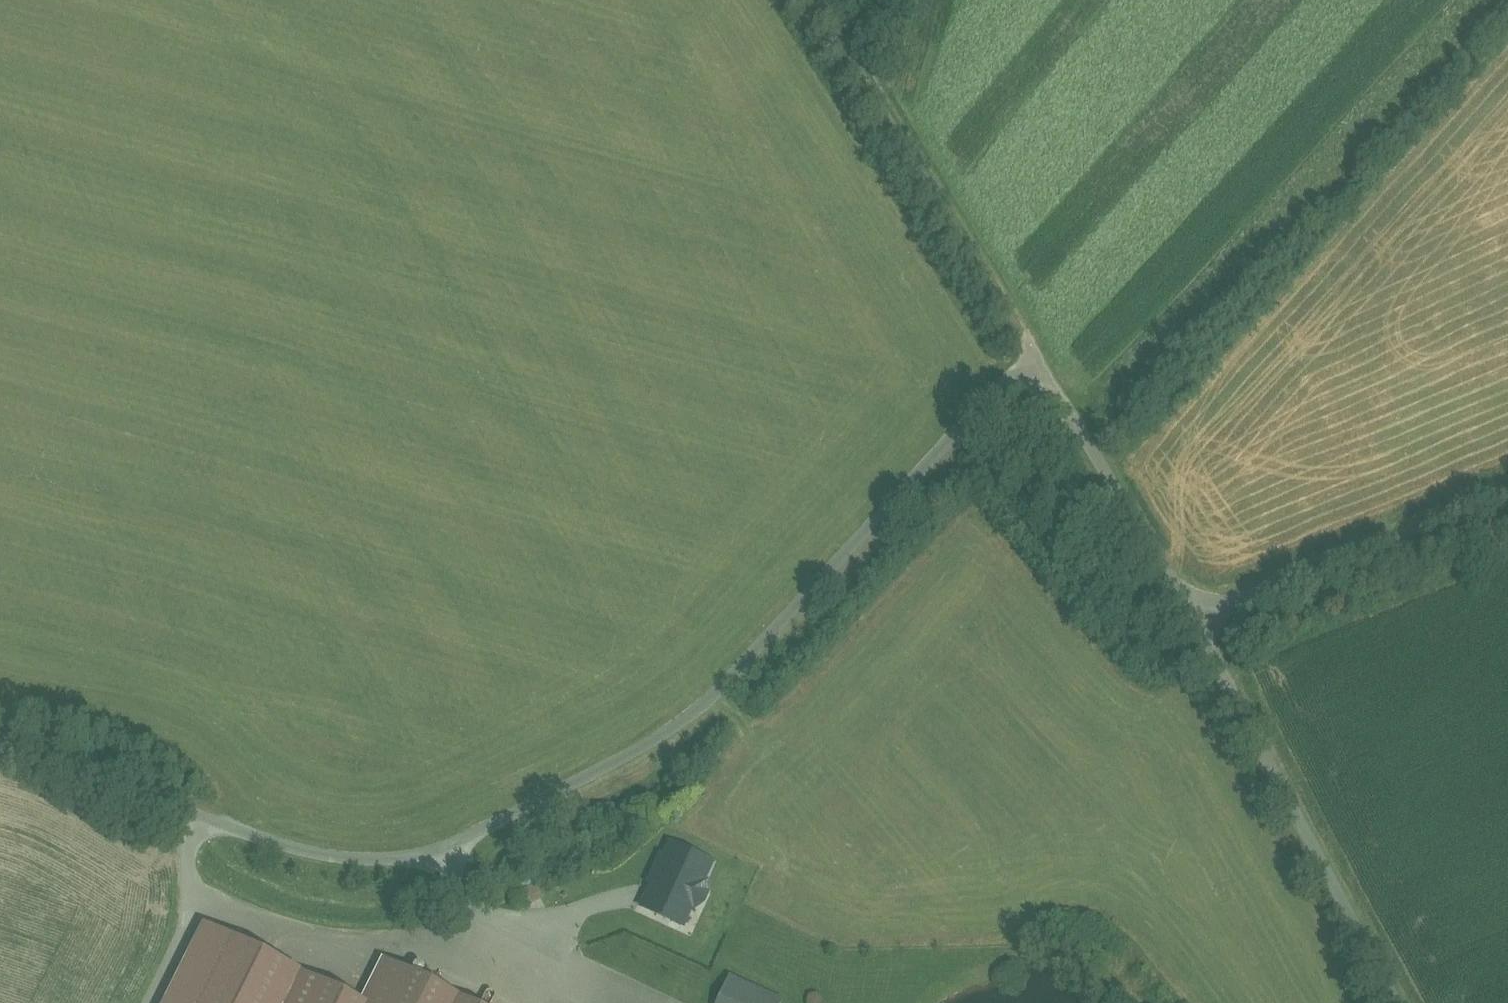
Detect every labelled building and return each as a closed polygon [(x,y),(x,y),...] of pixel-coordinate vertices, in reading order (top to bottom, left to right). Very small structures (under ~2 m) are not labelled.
[(715,861),(669,841),(663,853),(660,852),(646,883),(650,887),(640,909),(685,929),(693,911),(696,912),(706,905),(710,893),(709,882),(706,881),(715,861)] [(611,872),(597,865),(592,875),(605,882),(611,872)] [(531,879),(510,889),(514,898),(519,909),(541,898),(536,887),(535,887),(531,879)] [(205,924),(165,1002),(365,1002),(361,1001),(205,924)] [(383,957),(361,1001),(365,1002),(475,1002),(383,957)] [(720,1002),(776,1002),(777,1001),(730,980),(720,1002)]
